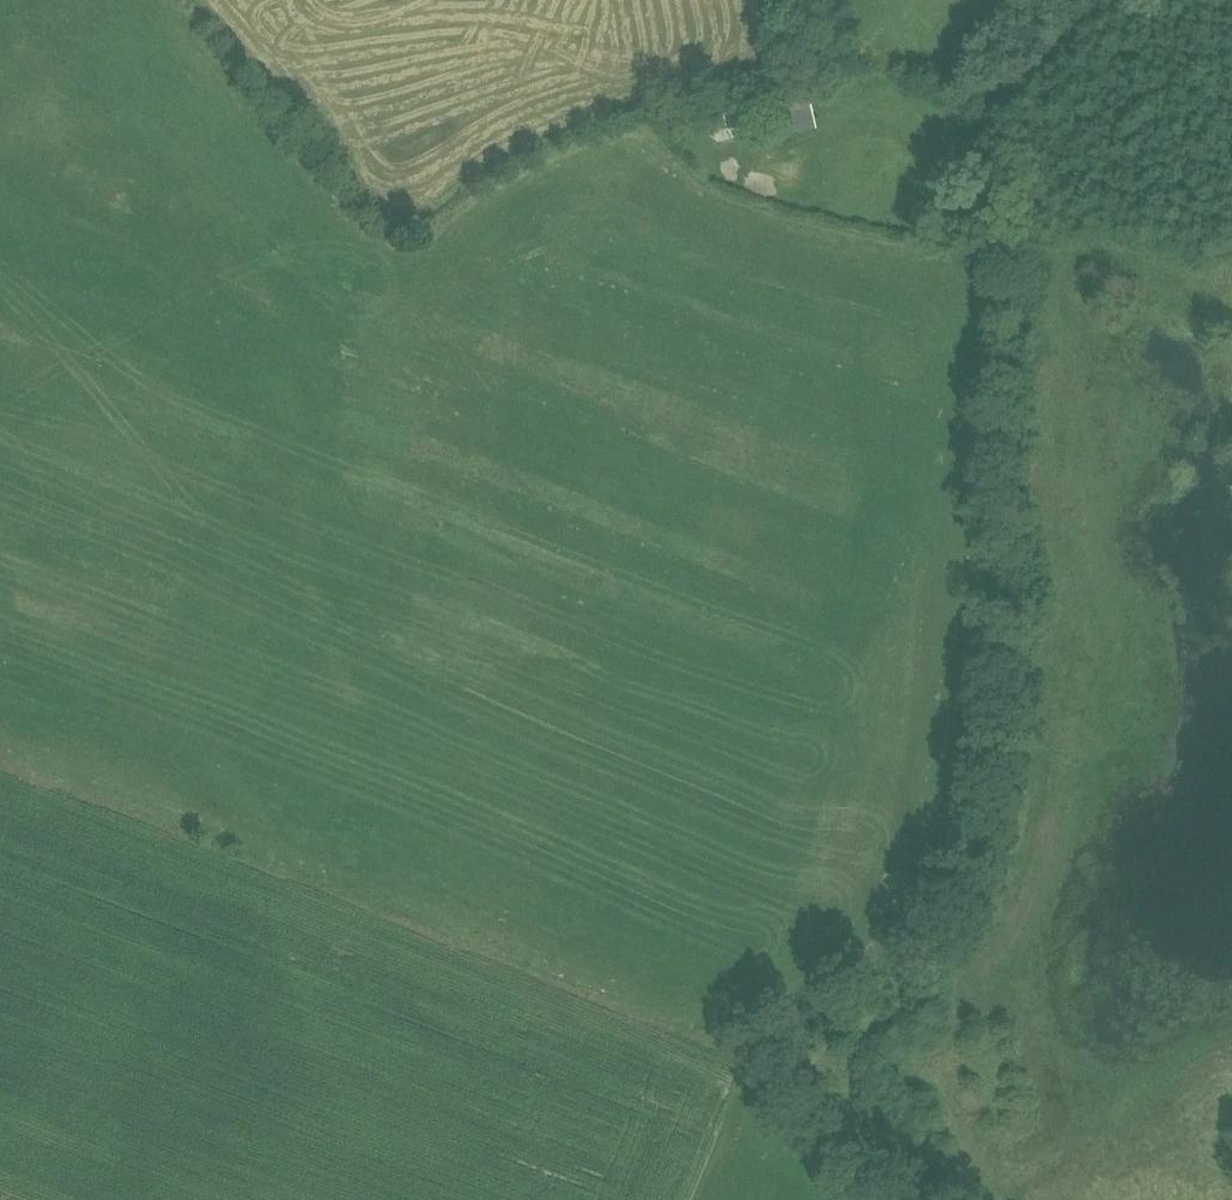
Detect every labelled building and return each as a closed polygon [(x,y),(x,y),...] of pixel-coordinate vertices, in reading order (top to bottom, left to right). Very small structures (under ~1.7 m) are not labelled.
[(770,104),(773,117),(781,115),(786,139),(829,131),(821,93),(770,104)] [(760,107),(733,112),(736,131),(763,126),(760,107)]
